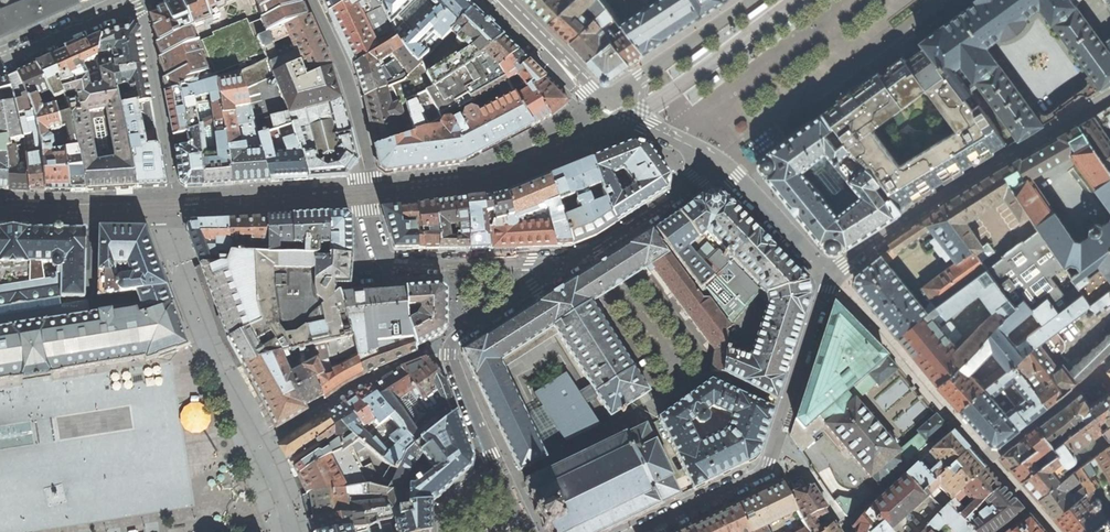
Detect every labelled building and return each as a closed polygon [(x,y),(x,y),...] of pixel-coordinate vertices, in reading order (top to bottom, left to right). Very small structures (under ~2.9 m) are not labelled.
[(85,0),(19,0),(1,7),(0,5),(0,37),(85,1),(85,0)] [(211,78),(198,42),(192,29),(180,0),(179,1),(178,0),(169,4),(171,9),(158,14),(159,15),(150,17),(151,22),(154,27),(152,28),(153,29),(156,27),(158,33),(162,41),(155,44),(164,92),(179,89),(179,88),(211,78)] [(214,7),(212,0),(180,0),(192,29),(219,18),(214,7)] [(268,33),(307,17),(307,16),(306,16),(305,17),(298,0),(255,0),(262,18),(268,33)] [(352,0),(323,0),(329,13),(352,0)] [(378,49),(357,5),(365,0),(352,0),(329,13),(335,27),(346,50),(353,65),(378,49)] [(378,49),(396,40),(419,62),(426,55),(418,47),(441,25),(449,33),(451,32),(472,9),(463,0),(365,0),(357,5),(378,49)] [(550,20),(573,0),(529,0),(550,20)] [(570,40),(592,18),(583,10),(590,4),(598,13),(607,6),(602,0),(573,0),(550,20),(561,31),(570,40)] [(624,26),(625,27),(640,47),(645,52),(725,0),(626,0),(629,4),(623,8),(629,17),(621,23),(622,23),(624,26)] [(1086,97),(1101,88),(1109,83),(1109,53),(1102,42),(1076,7),(1071,0),(974,0),(975,2),(945,24),(944,23),(920,41),(925,48),(946,74),(954,68),(961,63),(975,80),(995,108),(1009,126),(1018,140),(1043,125),(1043,124),(1057,116),(1056,113),(1057,111),(1065,106),(1063,104),(1061,103),(1050,112),(1049,112),(1048,113),(1046,114),(1041,113),(1039,111),(1035,114),(997,63),(998,62),(997,61),(996,61),(986,47),(1000,36),(1001,38),(1006,37),(1011,35),(1016,32),(1020,28),(1022,26),(1025,22),(1026,19),(1025,17),(1040,6),(1050,21),(1051,23),(1052,22),(1053,23),(1089,74),(1085,77),(1087,80),(1086,84),(1084,87),(1083,88),(1076,93),(1071,96),(1073,99),(1079,95),(1081,94),(1083,95),(1085,96),(1086,97)] [(747,17),(749,19),(766,6),(763,2),(761,4),(746,16),(747,17)] [(616,17),(607,6),(598,13),(595,16),(612,39),(630,62),(637,58),(645,52),(640,47),(625,27),(624,26),(616,32),(616,30),(615,29),(613,28),(610,28),(608,24),(616,17)] [(454,56),(426,74),(434,89),(471,64),(470,63),(502,37),(485,22),(472,9),(451,32),(456,38),(455,39),(455,40),(460,45),(462,46),(463,45),(467,50),(456,57),(456,56),(454,56)] [(268,33),(257,37),(263,52),(266,58),(267,60),(268,61),(272,74),(299,63),(305,78),(330,67),(332,67),(321,42),(309,16),(307,17),(268,33)] [(578,48),(588,59),(612,39),(595,16),(592,18),(570,40),(578,48)] [(793,19),(792,17),(783,24),(785,28),(792,23),(795,21),(793,19)] [(263,52),(257,37),(268,33),(262,18),(248,24),(246,19),(212,33),(213,36),(198,42),(211,78),(215,77),(216,77),(215,74),(237,65),(239,71),(248,68),(245,60),(263,52)] [(799,36),(804,44),(823,33),(818,25),(799,36)] [(111,31),(100,36),(98,54),(113,51),(116,68),(112,70),(120,107),(150,101),(144,66),(139,32),(132,28),(121,30),(111,31)] [(60,49),(50,57),(51,59),(60,79),(57,80),(60,86),(87,77),(83,66),(97,59),(98,54),(100,36),(72,45),(60,49)] [(405,103),(414,135),(438,128),(442,122),(440,120),(446,116),(447,119),(450,117),(450,114),(473,101),(492,90),(492,89),(497,86),(506,82),(497,69),(510,58),(517,52),(510,44),(502,37),(470,63),(471,64),(434,89),(405,103)] [(767,42),(764,38),(755,45),(758,49),(759,48),(765,44),(767,42)] [(588,59),(604,76),(610,77),(619,70),(623,67),(624,66),(630,62),(612,39),(588,59)] [(396,40),(378,49),(353,65),(359,82),(364,97),(386,88),(390,87),(400,83),(404,81),(423,65),(419,63),(396,40)] [(708,49),(705,45),(703,47),(687,58),(689,60),(690,62),(708,49)] [(850,88),(837,98),(839,101),(833,105),(823,113),(834,127),(851,149),(857,157),(866,165),(872,171),(900,206),(908,202),(913,199),(914,201),(933,190),(932,187),(943,181),(944,183),(963,171),(962,169),(973,162),(975,165),(993,153),(992,151),(1000,147),(1005,143),(999,133),(1009,126),(995,108),(986,114),(971,93),(972,92),(954,68),(946,74),(925,48),(906,61),(902,55),(888,66),(890,68),(880,76),(878,72),(852,91),(850,88)] [(100,73),(112,70),(116,68),(113,51),(98,54),(97,59),(100,73)] [(518,70),(528,62),(528,61),(524,57),(518,51),(517,52),(510,58),(518,70)] [(516,97),(533,127),(540,122),(549,116),(531,89),(545,78),(536,70),(528,62),(518,70),(510,58),(497,69),(506,82),(517,75),(527,91),(516,97)] [(43,62),(36,65),(50,92),(54,99),(59,116),(71,113),(67,103),(64,94),(60,86),(57,80),(60,79),(51,59),(43,62)] [(738,61),(737,59),(727,66),(730,70),(737,65),(740,63),(738,61)] [(273,77),(272,74),(268,61),(267,60),(240,73),(244,89),(273,77)] [(333,79),(330,67),(305,78),(299,63),(272,74),(273,77),(288,114),(304,110),(305,111),(327,106),(327,103),(339,98),(333,79)] [(29,101),(50,92),(36,65),(26,70),(18,73),(29,101)] [(400,83),(390,87),(400,104),(404,102),(405,103),(434,89),(426,74),(423,65),(404,81),(400,83)] [(67,103),(71,113),(78,148),(86,191),(112,190),(137,188),(129,150),(120,107),(112,70),(100,73),(102,85),(90,87),(87,77),(60,86),(64,94),(76,92),(77,101),(67,103)] [(251,183),(269,181),(262,156),(260,143),(257,136),(254,122),(244,89),(240,73),(239,72),(215,78),(225,130),(233,184),(251,183)] [(37,192),(45,192),(42,149),(36,122),(33,111),(29,101),(18,73),(12,76),(6,78),(11,88),(14,95),(16,103),(20,122),(24,139),(25,145),(26,152),(27,165),(30,192),(37,192)] [(719,79),(716,75),(707,82),(709,86),(711,84),(716,80),(719,79)] [(219,185),(233,184),(225,130),(215,78),(215,77),(211,78),(179,88),(179,89),(183,111),(187,133),(173,135),(173,139),(187,137),(198,135),(205,186),(219,185)] [(11,88),(6,78),(0,80),(0,91),(11,88)] [(531,89),(549,116),(560,108),(568,102),(557,91),(545,78),(531,89)] [(503,96),(507,99),(514,95),(506,82),(497,86),(503,96)] [(369,121),(375,149),(398,141),(414,135),(405,103),(404,102),(400,104),(391,108),(386,88),(364,97),(369,121)] [(183,111),(179,89),(164,92),(166,101),(169,114),(183,111)] [(494,94),(492,90),(473,101),(476,105),(494,94)] [(54,99),(50,92),(29,101),(33,111),(36,122),(42,149),(45,192),(59,192),(71,191),(66,150),(52,151),(48,133),(62,130),(59,116),(54,99)] [(516,97),(514,95),(507,99),(477,115),(476,112),(470,110),(456,117),(457,119),(452,122),(449,120),(443,121),(442,122),(438,128),(414,135),(398,141),(375,149),(379,169),(385,173),(460,164),(465,161),(533,127),(516,97)] [(335,177),(345,176),(357,161),(348,128),(341,97),(339,98),(327,103),(327,106),(305,111),(304,110),(288,114),(254,122),(257,136),(283,127),(287,127),(288,130),(293,129),(301,152),(302,152),(308,176),(307,177),(308,179),(335,177)] [(152,110),(150,101),(120,107),(129,150),(137,188),(152,187),(166,187),(159,149),(155,129),(150,130),(148,133),(151,147),(145,148),(142,129),(138,112),(141,112),(146,115),(146,119),(149,121),(154,120),(152,110)] [(2,105),(0,106),(0,189),(9,190),(8,165),(7,156),(6,150),(9,149),(9,144),(24,139),(20,122),(16,103),(2,105)] [(1100,127),(1107,122),(1109,126),(1109,105),(1108,106),(1079,125),(1109,167),(1109,169),(1109,141),(1100,127)] [(187,133),(183,111),(169,114),(171,124),(173,135),(187,133)] [(78,148),(71,113),(59,116),(62,130),(66,129),(70,149),(66,150),(71,191),(78,191),(86,191),(78,148)] [(827,249),(829,250),(833,252),(837,252),(838,251),(839,250),(840,249),(841,248),(842,247),(843,244),(844,244),(845,246),(847,245),(895,215),(897,214),(903,210),(900,206),(872,171),(866,165),(861,169),(858,165),(850,156),(846,160),(843,156),(851,149),(834,127),(823,113),(796,132),(780,144),(772,149),(762,156),(762,157),(761,158),(760,158),(760,162),(759,165),(760,166),(761,169),(763,170),(766,172),(768,172),(768,173),(766,174),(768,176),(789,201),(790,202),(789,203),(794,208),(799,215),(800,214),(801,216),(801,215),(821,241),(822,243),(824,241),(825,241),(825,245),(825,247),(827,249)] [(742,121),(736,125),(736,128),(738,131),(741,131),(746,128),(746,125),(745,122),(742,121)] [(1109,167),(1079,125),(1038,148),(1000,170),(1029,213),(1040,229),(1064,265),(1065,267),(1071,263),(1077,264),(1081,269),(1071,276),(1077,285),(1079,287),(1089,278),(1085,273),(1099,263),(1109,278),(1109,220),(1102,226),(1099,224),(1097,224),(1097,223),(1096,222),(1089,227),(1090,228),(1090,231),(1091,234),(1081,241),(1074,240),(1031,177),(1071,154),(1109,207),(1109,169),(1109,167)] [(308,179),(307,177),(308,176),(302,152),(301,152),(293,129),(288,130),(287,127),(283,127),(257,136),(260,143),(262,156),(269,181),(287,180),(308,179)] [(62,130),(66,150),(70,149),(66,129),(62,130)] [(186,148),(175,149),(176,160),(179,182),(185,187),(193,187),(205,186),(198,135),(187,137),(188,145),(186,148)] [(658,165),(646,147),(633,143),(613,152),(591,160),(602,192),(609,209),(615,223),(666,191),(668,178),(658,165)] [(6,150),(7,156),(8,165),(9,190),(9,192),(20,192),(30,192),(27,165),(26,152),(25,145),(9,149),(6,150)] [(568,170),(549,177),(558,203),(572,246),(594,237),(615,223),(609,209),(602,192),(591,160),(577,166),(568,170)] [(1020,218),(1029,213),(1000,170),(970,188),(941,206),(950,218),(975,252),(982,262),(995,252),(989,243),(983,247),(966,221),(1004,195),(1020,218)] [(572,246),(558,203),(549,177),(525,187),(507,194),(513,216),(495,221),(494,228),(492,233),(494,249),(530,247),(572,246)] [(732,322),(745,310),(744,309),(756,295),(760,298),(807,284),(766,241),(719,192),(709,191),(693,204),(679,214),(672,219),(668,221),(660,227),(655,230),(702,291),(706,288),(732,322)] [(485,199),(486,222),(495,221),(513,216),(507,194),(498,196),(490,198),(485,199)] [(486,222),(485,199),(476,200),(467,201),(470,229),(470,250),(478,249),(489,249),(487,227),(486,222)] [(470,250),(470,229),(467,201),(453,202),(436,204),(439,229),(439,236),(439,250),(454,250),(470,250)] [(428,205),(417,206),(421,228),(426,249),(432,249),(439,250),(439,236),(439,229),(436,204),(428,205)] [(411,207),(400,208),(402,226),(416,226),(418,249),(421,249),(426,249),(421,228),(417,206),(411,207)] [(889,240),(893,246),(897,251),(931,229),(929,225),(950,218),(941,206),(894,237),(889,240)] [(384,216),(395,249),(404,249),(418,249),(416,226),(402,226),(400,208),(393,209),(388,210),(384,216)] [(337,215),(329,215),(330,246),(329,257),(352,258),(351,219),(346,214),(337,215)] [(317,216),(292,218),(293,245),(305,246),(304,256),(319,257),(319,246),(330,246),(329,215),(317,216)] [(267,218),(267,219),(268,256),(278,256),(279,244),(293,245),(292,218),(292,217),(282,218),(267,218)] [(958,264),(975,252),(950,218),(929,225),(931,229),(937,236),(956,262),(958,264)] [(231,254),(255,256),(268,256),(267,219),(251,220),(233,221),(234,231),(231,231),(231,254)] [(193,246),(200,265),(218,266),(216,253),(231,254),(231,231),(234,231),(233,221),(229,221),(210,222),(195,222),(190,223),(187,228),(193,246)] [(10,327),(9,327),(21,325),(69,318),(90,315),(87,301),(61,306),(62,299),(63,299),(63,298),(69,298),(69,296),(79,297),(79,298),(84,298),(84,293),(83,293),(83,282),(85,282),(85,279),(83,279),(83,268),(85,268),(85,265),(83,265),(84,254),(85,254),(85,250),(84,250),(84,236),(85,236),(85,232),(85,231),(84,231),(80,230),(80,232),(73,232),(66,232),(66,230),(55,230),(55,231),(48,231),(42,231),(42,230),(39,230),(39,231),(27,231),(27,229),(25,230),(25,228),(22,227),(22,229),(13,229),(4,229),(4,227),(1,227),(1,229),(0,229),(0,329),(10,327)] [(136,292),(167,288),(153,252),(145,229),(99,229),(99,233),(98,296),(136,292)] [(1064,265),(1040,229),(1030,237),(1024,242),(1023,240),(1003,256),(1004,257),(988,269),(1007,295),(1016,305),(1024,298),(1033,308),(1047,296),(1059,312),(1083,293),(1079,287),(1077,285),(1064,295),(1050,276),(1064,265)] [(463,353),(475,376),(500,362),(554,328),(558,335),(610,417),(621,411),(623,414),(626,412),(624,409),(648,393),(591,303),(651,266),(712,348),(710,370),(711,371),(722,373),(725,351),(726,335),(724,332),(730,328),(709,300),(705,303),(668,253),(666,254),(651,232),(557,292),(463,353)] [(882,255),(888,262),(898,252),(897,251),(893,246),(882,255)] [(930,305),(926,308),(928,312),(983,272),(979,266),(983,263),(982,262),(975,252),(958,264),(956,262),(919,291),(930,305)] [(254,267),(255,256),(231,254),(216,253),(218,266),(200,265),(212,298),(227,339),(260,324),(256,314),(256,305),(254,267)] [(898,336),(928,312),(926,308),(888,262),(882,255),(857,275),(856,284),(875,307),(898,336)] [(238,359),(242,365),(248,363),(295,351),(352,339),(339,293),(349,293),(349,285),(350,278),(352,258),(329,257),(319,257),(304,256),(278,256),(268,256),(255,256),(254,267),(256,305),(256,314),(260,324),(227,339),(234,351),(238,359)] [(988,269),(983,272),(928,312),(898,336),(919,361),(938,385),(967,359),(968,360),(999,324),(1017,307),(1016,305),(1007,295),(988,269)] [(810,297),(807,284),(760,298),(767,304),(767,305),(750,359),(729,352),(729,350),(726,349),(726,351),(725,351),(722,373),(775,400),(785,371),(803,318),(810,297)] [(440,287),(405,289),(408,314),(412,314),(412,307),(414,307),(414,312),(422,311),(417,319),(409,323),(412,337),(415,348),(429,340),(442,334),(446,327),(446,292),(440,287)] [(141,306),(172,302),(169,294),(167,288),(136,292),(138,298),(141,306)] [(352,339),(356,355),(361,376),(379,366),(410,353),(416,351),(415,348),(412,337),(409,323),(408,321),(408,314),(405,289),(378,292),(349,293),(339,293),(352,339)] [(1072,387),(1097,364),(1100,361),(1109,352),(1109,332),(1072,367),(1061,353),(1062,352),(1063,350),(1064,348),(1064,346),(1064,344),(1064,342),(1063,340),(1062,338),(1057,331),(1086,310),(1086,311),(1088,314),(1091,315),(1094,312),(1094,310),(1097,314),(1109,304),(1109,289),(1090,304),(1083,293),(1059,312),(1043,325),(1028,336),(1028,335),(1026,337),(1034,348),(1023,357),(1024,357),(1017,364),(1048,407),(1060,397),(1072,387)] [(999,324),(968,360),(967,359),(938,385),(949,396),(960,408),(1007,371),(1017,364),(1024,357),(1023,357),(1034,348),(1026,337),(1018,343),(1017,341),(1014,343),(1005,332),(1032,309),(1043,325),(1059,312),(1047,296),(1033,308),(1024,298),(1016,305),(1017,307),(999,324)] [(10,379),(10,381),(20,379),(20,380),(31,378),(52,375),(52,374),(57,373),(63,372),(63,371),(119,362),(120,362),(125,362),(126,361),(127,361),(130,361),(132,361),(137,360),(145,359),(146,362),(150,360),(154,359),(158,357),(158,358),(177,352),(177,351),(188,347),(189,347),(172,302),(141,306),(90,315),(69,318),(21,325),(9,327),(10,327),(0,329),(0,381),(10,379)] [(825,422),(827,425),(833,420),(854,401),(855,402),(876,384),(879,387),(898,370),(888,358),(887,359),(880,352),(881,351),(844,315),(834,304),(823,339),(822,341),(823,342),(814,367),(813,367),(799,409),(796,420),(797,421),(793,432),(801,443),(797,446),(801,452),(814,441),(810,436),(825,422)] [(503,370),(558,335),(554,328),(500,362),(503,370)] [(247,375),(252,383),(295,370),(306,367),(312,365),(327,359),(331,358),(332,366),(338,363),(337,359),(356,355),(352,339),(295,351),(248,363),(242,365),(247,375)] [(268,411),(276,429),(307,411),(304,406),(318,399),(323,396),(324,399),(347,384),(361,376),(356,355),(349,359),(349,360),(330,369),(331,376),(305,385),(264,402),(268,411)] [(258,393),(264,402),(305,385),(331,376),(330,369),(327,359),(312,365),(306,367),(309,377),(292,382),(291,378),(297,376),(295,370),(252,383),(258,393)] [(456,413),(447,389),(445,385),(427,359),(414,363),(400,368),(414,388),(433,413),(441,424),(456,413)] [(503,370),(500,362),(475,376),(476,380),(520,470),(545,458),(503,370)] [(1017,364),(1007,371),(960,408),(976,426),(991,443),(999,444),(1037,415),(1048,407),(1017,364)] [(385,378),(370,387),(402,426),(407,433),(417,444),(441,424),(433,413),(414,428),(394,401),(414,388),(400,368),(385,378)] [(536,395),(565,443),(599,427),(567,374),(536,395)] [(763,438),(772,411),(711,382),(659,420),(693,489),(722,475),(754,459),(758,454),(763,438)] [(364,391),(355,396),(370,414),(369,415),(395,445),(406,453),(417,444),(407,433),(402,426),(370,387),(364,391)] [(414,428),(433,413),(414,388),(394,401),(414,428)] [(1089,406),(1089,407),(1095,416),(1104,429),(1109,424),(1109,392),(1101,398),(1089,406)] [(1071,403),(1039,427),(1054,446),(1065,438),(1095,416),(1089,407),(1089,406),(1081,394),(1071,403)] [(369,415),(370,414),(355,396),(347,401),(343,404),(361,426),(373,440),(386,456),(382,461),(390,468),(397,471),(406,453),(395,445),(369,415)] [(872,477),(880,486),(947,427),(935,414),(934,415),(934,416),(933,416),(934,417),(917,432),(919,434),(899,452),(880,430),(882,428),(879,425),(877,422),(875,424),(855,402),(854,401),(833,420),(827,425),(826,426),(870,478),(872,477)] [(332,411),(325,416),(334,427),(339,424),(348,433),(354,440),(355,439),(359,442),(382,461),(386,456),(373,440),(371,441),(358,428),(361,426),(343,404),(332,411)] [(397,471),(391,484),(389,490),(398,491),(403,482),(422,454),(435,471),(414,486),(409,487),(408,492),(407,505),(430,502),(430,504),(456,481),(471,467),(473,458),(467,441),(456,413),(441,424),(417,444),(416,445),(406,453),(397,471)] [(285,453),(288,460),(334,427),(325,416),(293,437),(282,445),(283,448),(285,453)] [(1075,452),(1104,432),(1103,431),(1104,430),(1104,429),(1095,416),(1065,438),(1075,452)] [(292,469),(348,433),(339,424),(334,427),(288,460),(290,465),(292,469)] [(659,506),(675,498),(680,495),(679,492),(678,492),(672,479),(673,478),(671,475),(671,474),(657,446),(657,445),(655,442),(654,442),(652,439),(655,437),(655,436),(654,436),(651,429),(648,430),(647,429),(648,428),(646,425),(642,427),(626,435),(625,434),(621,436),(620,437),(608,443),(608,442),(604,444),(604,445),(592,450),(588,452),(589,452),(577,458),(576,458),(576,457),(573,459),(573,460),(561,466),(561,465),(557,467),(545,473),(539,475),(539,476),(529,480),(525,482),(532,495),(531,495),(537,509),(536,510),(535,511),(544,529),(545,529),(547,529),(548,531),(606,531),(659,506)] [(1047,451),(1052,458),(1059,454),(1060,453),(1054,446),(1039,427),(1027,435),(1034,443),(1038,448),(1033,452),(1013,468),(1018,474),(1022,480),(1043,464),(1038,457),(1047,451)] [(1104,432),(1075,452),(1078,456),(1078,461),(1069,468),(1065,472),(1068,476),(1075,471),(1083,465),(1096,456),(1106,449),(1109,447),(1109,440),(1109,439),(1104,432)] [(354,440),(348,433),(292,469),(293,473),(295,476),(300,475),(330,456),(339,452),(342,452),(340,448),(354,440)] [(918,464),(905,476),(922,494),(924,492),(929,488),(937,479),(938,480),(969,452),(960,443),(953,434),(930,454),(918,464)] [(1007,462),(1013,468),(1033,452),(1029,447),(1034,443),(1027,435),(1002,456),(1007,462)] [(1075,452),(1065,438),(1054,446),(1060,453),(1059,454),(1065,462),(1069,468),(1078,461),(1078,456),(1075,452)] [(330,456),(348,490),(370,488),(388,491),(389,490),(391,484),(383,480),(390,468),(382,461),(359,442),(342,453),(339,452),(330,456)] [(1099,460),(1109,477),(1109,447),(1106,449),(1096,456),(1099,460)] [(978,462),(969,452),(938,480),(935,483),(929,488),(924,492),(932,499),(939,492),(936,488),(938,486),(952,500),(985,470),(978,462)] [(1065,462),(1059,454),(1052,458),(1043,464),(1022,480),(1032,490),(1039,498),(1063,480),(1055,469),(1065,462)] [(348,490),(330,456),(300,475),(295,476),(298,486),(303,496),(312,493),(348,490)] [(1090,475),(1092,474),(1095,472),(1091,465),(1099,460),(1096,456),(1083,465),(1090,475)] [(785,478),(798,471),(793,462),(780,470),(785,478)] [(1065,472),(1069,468),(1065,462),(1055,469),(1063,480),(1068,476),(1065,472)] [(1075,471),(1089,491),(1092,489),(1098,485),(1092,474),(1090,475),(1083,465),(1075,471)] [(975,512),(984,501),(1001,488),(994,481),(985,470),(952,500),(947,505),(964,523),(975,512)] [(1048,509),(1055,516),(1089,491),(1075,471),(1068,476),(1063,480),(1039,498),(1048,509)] [(869,508),(889,530),(890,529),(893,531),(922,531),(925,529),(943,510),(932,499),(924,492),(922,494),(905,476),(869,508)] [(808,531),(825,531),(834,524),(816,497),(803,478),(801,478),(793,481),(784,486),(797,511),(806,529),(808,531)] [(408,492),(409,487),(403,482),(398,491),(408,492)] [(766,526),(797,511),(784,486),(764,495),(739,507),(748,531),(769,531),(766,526)] [(348,490),(312,493),(303,496),(306,508),(309,520),(314,518),(365,515),(370,514),(370,512),(398,509),(407,507),(407,505),(408,492),(398,491),(389,490),(388,491),(370,488),(348,490)] [(1004,525),(1021,511),(1013,501),(1001,488),(984,501),(975,512),(964,523),(973,531),(995,531),(1004,525)] [(1089,491),(1055,516),(1067,531),(1068,531),(1089,531),(1107,520),(1098,507),(1101,505),(1101,501),(1099,499),(1096,498),(1092,489),(1089,491)] [(372,496),(348,497),(349,506),(373,504),(372,496)] [(835,502),(847,517),(860,505),(855,500),(846,500),(840,498),(835,502)] [(407,505),(407,507),(398,509),(399,517),(392,519),(396,531),(431,531),(430,518),(430,504),(430,502),(407,505)] [(964,523),(947,505),(943,510),(925,529),(926,529),(924,531),(932,531),(937,531),(944,525),(948,525),(955,531),(973,531),(964,523)] [(692,531),(748,531),(739,507),(716,519),(691,529),(692,531)] [(889,530),(869,508),(855,525),(854,526),(854,529),(856,531),(891,531),(889,530)] [(370,514),(365,515),(365,518),(373,517),(374,523),(376,522),(392,519),(399,517),(398,509),(370,512),(370,514)] [(365,515),(314,518),(309,520),(311,526),(312,531),(334,531),(348,530),(353,530),(367,527),(365,518),(365,515)] [(1028,518),(1011,531),(1040,531),(1035,527),(1028,518)] [(392,519),(376,522),(374,523),(371,525),(367,527),(353,530),(348,530),(334,531),(396,531),(392,519)] [(1108,519),(1107,520),(1089,531),(1109,531),(1109,521),(1108,519)] [(838,530),(834,524),(825,531),(840,531),(838,530)]
